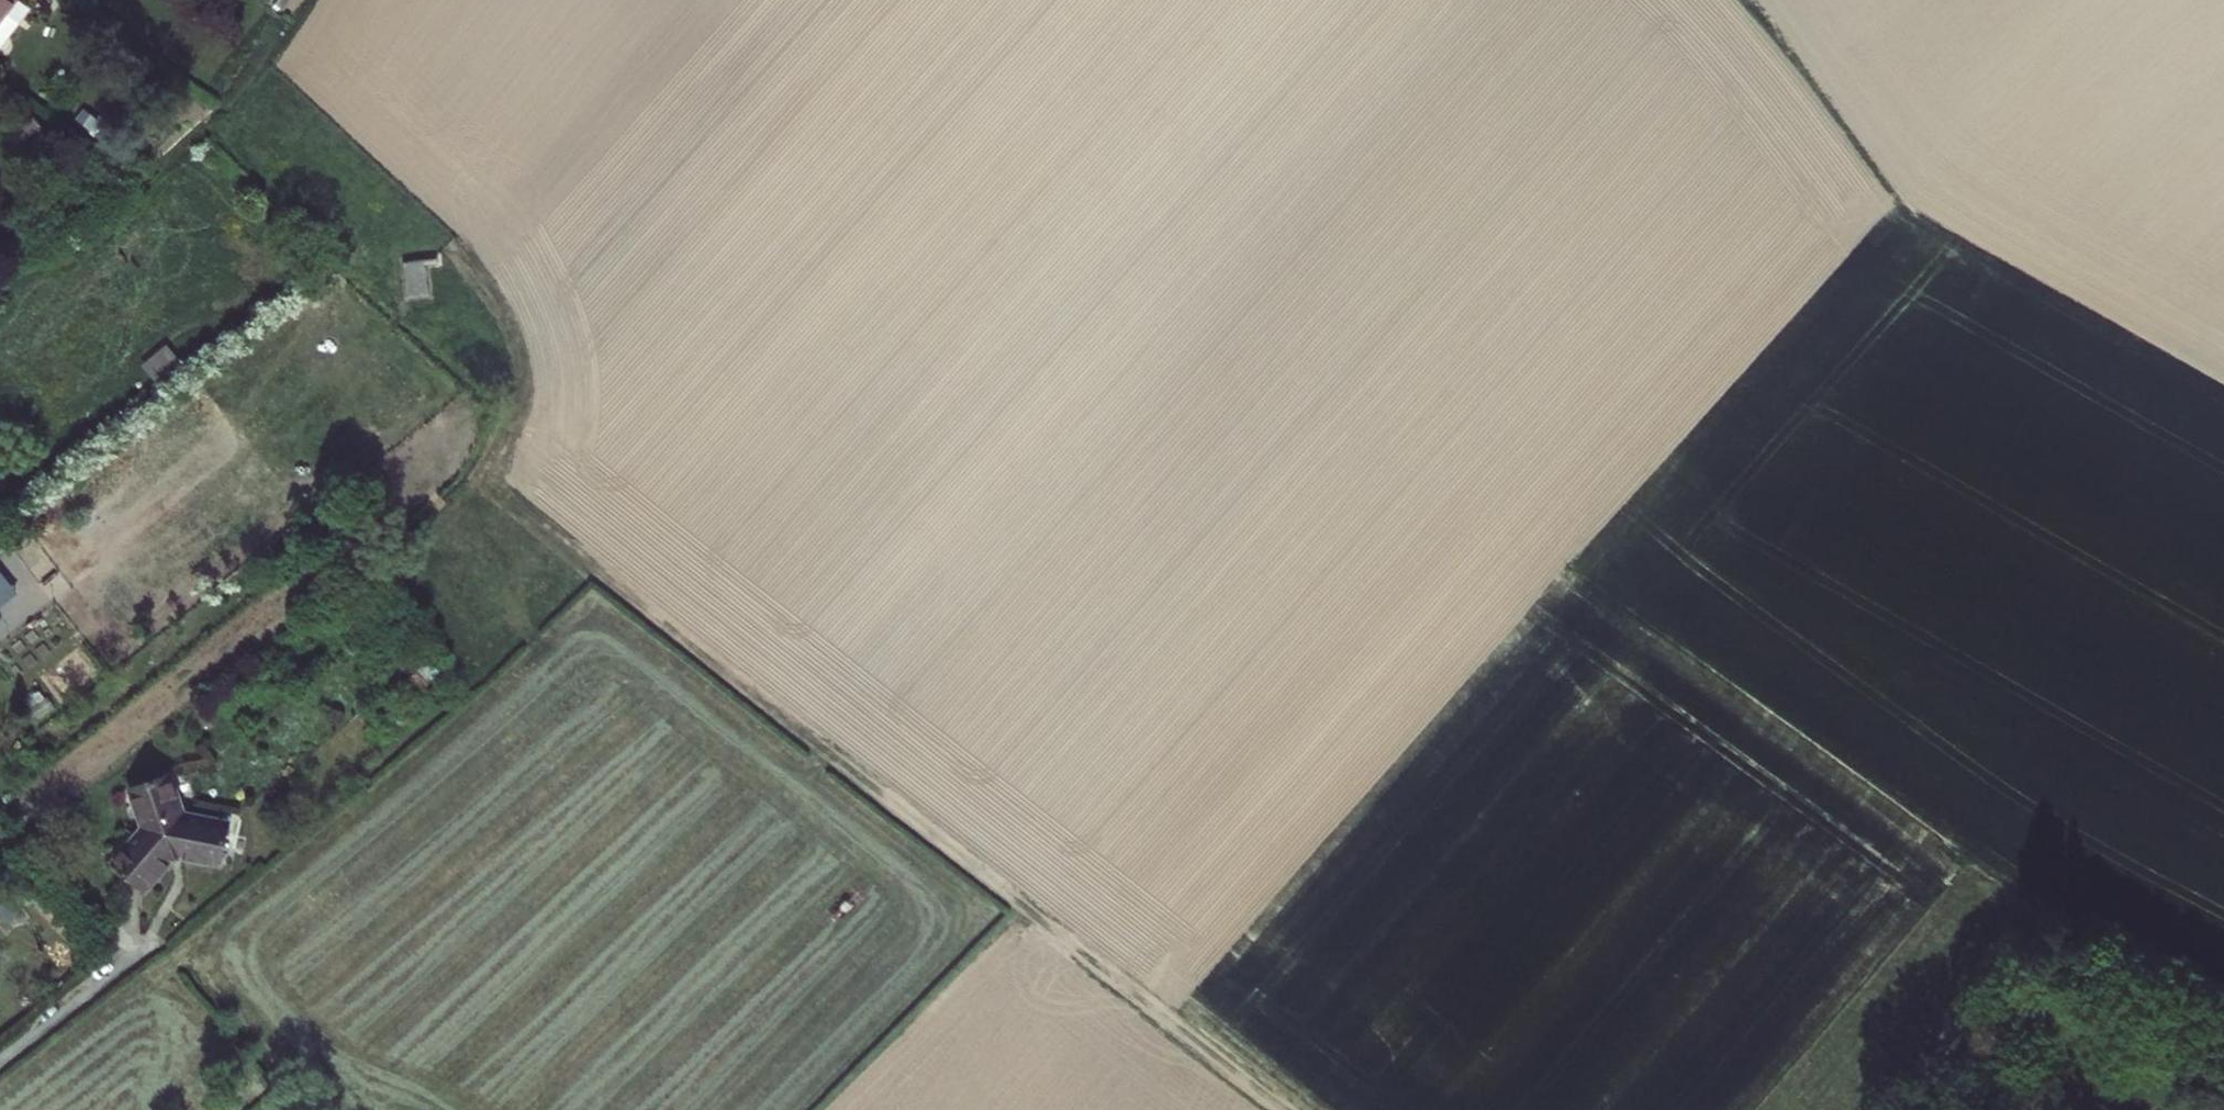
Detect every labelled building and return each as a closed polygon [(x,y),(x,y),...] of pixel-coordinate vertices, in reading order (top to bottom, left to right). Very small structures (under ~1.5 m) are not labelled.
[(22,2),(19,0),(2,0),(0,3),(0,9),(10,17),(22,2)] [(10,17),(0,9),(0,30),(10,17)] [(406,258),(408,295),(431,293),(429,257),(406,258)] [(157,757),(118,772),(134,810),(173,797),(157,757)] [(173,797),(134,810),(165,843),(173,839),(173,797)] [(220,804),(173,797),(173,839),(214,845),(220,804)] [(165,843),(134,810),(107,845),(139,872),(165,843)]
